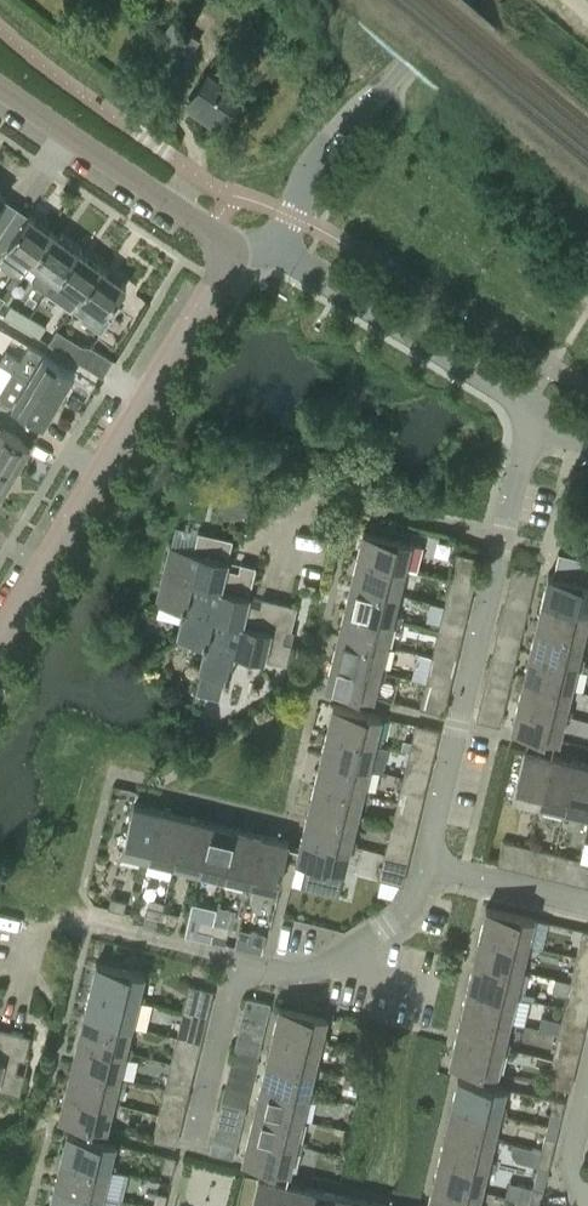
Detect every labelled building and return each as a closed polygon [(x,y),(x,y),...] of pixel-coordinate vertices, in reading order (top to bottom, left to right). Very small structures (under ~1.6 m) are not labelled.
[(172,20),(161,37),(189,56),(200,39),(172,20)] [(227,119),(243,96),(208,72),(186,105),(210,121),(216,112),(227,119)] [(17,206),(5,198),(6,196),(0,192),(0,230),(1,231),(17,206)] [(1,231),(0,233),(0,249),(2,250),(3,247),(4,248),(0,254),(0,256),(1,257),(0,258),(1,260),(3,264),(6,267),(10,271),(14,273),(22,274),(23,272),(25,273),(34,261),(33,261),(55,231),(30,214),(30,215),(17,206),(1,231)] [(33,261),(34,261),(43,267),(33,281),(47,292),(58,278),(79,249),(55,231),(33,261)] [(58,278),(47,292),(59,300),(63,295),(75,304),(82,296),(103,267),(79,249),(58,278)] [(127,284),(103,267),(82,296),(75,304),(74,306),(84,314),(81,318),(101,333),(120,307),(114,302),(127,284)] [(29,315),(11,304),(5,314),(23,325),(29,315)] [(23,325),(40,336),(47,326),(29,315),(23,325)] [(58,328),(49,342),(104,375),(114,358),(91,344),(82,343),(58,328)] [(0,361),(59,397),(75,371),(30,344),(21,359),(7,350),(0,361)] [(0,361),(0,362),(0,376),(7,380),(0,392),(0,397),(43,423),(59,397),(0,361)] [(15,469),(31,443),(0,425),(0,460),(15,469)] [(15,469),(0,460),(0,494),(15,469)] [(364,528),(364,529),(358,556),(411,569),(412,564),(407,563),(412,540),(364,528)] [(193,581),(244,594),(244,593),(249,595),(256,564),(241,560),(238,569),(220,565),(222,557),(227,558),(232,538),(198,529),(192,550),(171,545),(157,601),(186,608),(193,581)] [(454,566),(477,571),(480,559),(457,554),(454,566)] [(400,592),(404,573),(410,574),(411,569),(358,556),(352,580),(400,592)] [(511,577),(534,582),(537,570),(514,565),(511,577)] [(544,598),(587,608),(587,581),(550,572),(544,598)] [(394,613),(400,592),(352,580),(346,606),(399,619),(401,615),(394,613)] [(193,581),(186,608),(179,637),(206,644),(207,644),(214,615),(270,629),(277,600),(262,596),(260,605),(242,600),(244,594),(193,581)] [(445,603),(469,608),(471,599),(447,593),(445,603)] [(586,635),(587,627),(587,608),(544,598),(538,624),(586,635)] [(298,605),(277,600),(270,629),(214,615),(207,644),(206,644),(199,672),(229,679),(236,651),(287,664),(292,642),(285,640),(288,628),(292,629),(298,605)] [(469,608),(445,603),(442,617),(465,623),(469,608)] [(501,615),(525,621),(528,610),(504,604),(501,615)] [(387,643),(392,625),(398,626),(399,619),(346,606),(340,632),(387,643)] [(581,657),(586,635),(538,624),(531,649),(584,662),(585,658),(581,657)] [(382,665),(387,643),(340,632),(334,658),(387,670),(388,666),(382,665)] [(433,654),(456,660),(458,650),(435,645),(433,654)] [(525,675),(574,687),(578,669),(583,670),(584,662),(531,649),(525,675)] [(456,660),(433,654),(429,668),(453,674),(456,660)] [(489,666),(513,672),(515,661),(492,656),(489,666)] [(385,677),(387,670),(334,658),(327,684),(375,695),(380,676),(385,677)] [(513,672),(489,666),(486,679),(509,685),(513,672)] [(569,709),(574,687),(525,675),(519,701),(572,713),(573,710),(569,709)] [(423,696),(420,708),(443,713),(446,701),(423,696)] [(192,702),(182,700),(180,709),(190,711),(192,702)] [(572,713),(519,701),(513,727),(561,739),(566,720),(571,721),(572,713)] [(329,729),(382,742),(383,738),(378,737),(383,716),(336,704),(329,729)] [(500,725),(503,713),(479,707),(476,719),(500,725)] [(440,730),(416,724),(413,736),(437,742),(440,730)] [(323,755),(371,766),(376,747),(380,748),(382,742),(329,729),(323,755)] [(534,807),(540,808),(553,754),(525,747),(513,796),(535,801),(534,807)] [(544,809),(545,804),(567,809),(579,760),(553,754),(540,808),(544,809)] [(317,780),(370,793),(371,788),(366,787),(371,766),(323,755),(317,780)] [(579,760),(567,809),(586,813),(584,819),(587,820),(587,762),(579,760)] [(404,774),(428,780),(430,770),(406,764),(404,774)] [(428,780),(404,774),(401,788),(424,794),(428,780)] [(310,806),(358,817),(363,798),(368,799),(370,793),(317,780),(310,806)] [(142,861),(148,862),(161,808),(134,802),(123,850),(143,855),(142,861)] [(304,831),(357,844),(358,840),(353,839),(358,817),(310,806),(304,831)] [(154,857),(175,862),(186,814),(161,808),(148,862),(153,864),(154,857)] [(199,875),(212,821),(186,814),(175,862),(195,867),(193,874),(199,875)] [(392,825),(415,831),(418,821),(394,815),(392,825)] [(206,869),(226,874),(238,827),(212,821),(199,875),(204,876),(206,869)] [(415,831),(392,825),(388,839),(412,845),(415,831)] [(226,874),(246,879),(245,886),(250,887),(263,833),(238,827),(226,874)] [(339,894),(346,869),(350,850),(355,851),(357,844),(304,831),(297,859),(308,862),(302,885),(339,894)] [(255,888),(257,882),(278,887),(289,840),(263,833),(250,887),(255,888)] [(497,864),(509,867),(515,844),(503,841),(497,864)] [(550,877),(556,853),(542,850),(537,874),(550,877)] [(556,853),(550,877),(561,879),(566,856),(556,853)] [(402,884),(405,872),(382,867),(379,879),(402,884)] [(124,911),(126,901),(111,897),(109,907),(124,911)] [(146,916),(161,920),(164,909),(148,905),(146,916)] [(535,940),(529,939),(535,917),(485,906),(479,932),(534,945),(535,940)] [(178,912),(164,909),(161,920),(176,924),(178,912)] [(197,929),(212,932),(215,921),(200,918),(197,929)] [(230,925),(215,921),(212,932),(228,936),(230,925)] [(248,941),(263,945),(266,934),(251,930),(248,941)] [(583,930),(580,942),(587,944),(587,932),(583,930)] [(522,969),(526,949),(533,951),(534,945),(479,932),(473,958),(522,969)] [(517,990),(522,969),(473,958),(467,983),(522,996),(523,992),(517,990)] [(98,961),(92,987),(145,1000),(146,995),(140,994),(145,973),(98,961)] [(587,984),(587,973),(573,970),(571,980),(587,984)] [(571,980),(568,994),(587,998),(587,984),(571,980)] [(509,1020),(514,1000),(521,1002),(522,996),(467,983),(461,1009),(509,1020)] [(189,996),(212,1002),(215,990),(192,984),(189,996)] [(138,1004),(139,1000),(145,1001),(145,1000),(92,987),(86,1012),(133,1024),(138,1004)] [(247,997),(245,1009),(268,1015),(271,1003),(247,997)] [(279,1003),(273,1030),(328,1043),(329,1037),(322,1036),(327,1015),(279,1003)] [(504,1041),(509,1020),(461,1009),(455,1035),(510,1048),(511,1043),(504,1041)] [(79,1038),(133,1051),(134,1046),(128,1045),(133,1024),(86,1012),(79,1038)] [(558,1032),(561,1020),(542,1016),(539,1027),(558,1032)] [(559,1032),(583,1037),(585,1027),(562,1021),(559,1032)] [(5,1055),(12,1025),(0,1023),(0,1054),(5,1055)] [(179,1035),(203,1041),(205,1029),(182,1024),(179,1035)] [(22,1089),(27,1067),(20,1065),(23,1053),(27,1054),(32,1030),(12,1025),(5,1055),(0,1054),(0,1084),(22,1089)] [(267,1056),(315,1067),(319,1047),(326,1049),(328,1043),(273,1030),(267,1056)] [(583,1037),(559,1032),(556,1045),(580,1050),(583,1037)] [(203,1041),(179,1035),(176,1047),(199,1053),(203,1041)] [(508,1053),(510,1048),(455,1035),(448,1061),(496,1072),(501,1051),(508,1053)] [(235,1049),(259,1054),(261,1042),(238,1037),(235,1049)] [(133,1051),(79,1038),(73,1064),(121,1075),(126,1056),(131,1058),(133,1051)] [(259,1054),(235,1049),(232,1060),(256,1066),(259,1054)] [(310,1087),(315,1067),(267,1056),(260,1082),(315,1094),(316,1089),(310,1087)] [(121,1097),(116,1096),(121,1075),(73,1064),(66,1089),(120,1103),(121,1097)] [(550,1073),(547,1085),(570,1090),(573,1078),(550,1073)] [(166,1086),(190,1092),(193,1080),(169,1074),(166,1086)] [(507,1109),(500,1107),(505,1087),(457,1075),(451,1102),(506,1115),(507,1109)] [(356,1094),(359,1080),(345,1076),(341,1090),(356,1094)] [(254,1107),(303,1118),(307,1098),(314,1100),(315,1094),(260,1082),(254,1107)] [(190,1092),(166,1086),(163,1098),(187,1104),(190,1092)] [(223,1100),(246,1105),(249,1094),(225,1088),(223,1100)] [(119,1108),(120,1103),(66,1089),(60,1114),(108,1126),(113,1106),(119,1108)] [(561,1116),(565,1101),(554,1099),(550,1114),(561,1116)] [(246,1105),(223,1100),(220,1112),(243,1117),(246,1105)] [(493,1139),(498,1118),(505,1120),(506,1115),(451,1102),(445,1127),(493,1139)] [(298,1139),(303,1118),(254,1107),(248,1133),(303,1146),(304,1140),(298,1139)] [(157,1125),(154,1137),(177,1143),(180,1131),(157,1125)] [(488,1159),(493,1139),(445,1127),(438,1153),(494,1166),(496,1161),(488,1159)] [(117,1164),(111,1162),(117,1140),(69,1128),(62,1155),(116,1167),(117,1164)] [(303,1146),(248,1133),(242,1158),(290,1169),(295,1150),(301,1152),(303,1146)] [(532,1148),(552,1153),(555,1138),(536,1133),(532,1148)] [(237,1145),(213,1139),(210,1151),(234,1157),(237,1145)] [(536,1176),(546,1178),(552,1153),(532,1148),(529,1163),(538,1165),(536,1176)] [(173,1170),(177,1155),(166,1152),(163,1167),(173,1170)] [(480,1190),(485,1169),(493,1171),(494,1166),(438,1153),(432,1179),(480,1190)] [(104,1192),(109,1174),(114,1175),(116,1167),(62,1155),(56,1180),(104,1192)] [(287,1180),(260,1174),(252,1205),(281,1205),(287,1180)] [(530,1202),(540,1204),(546,1178),(536,1176),(533,1186),(524,1184),(520,1199),(530,1201),(530,1202)] [(480,1190),(432,1179),(426,1204),(433,1205),(476,1205),(480,1190)] [(104,1192),(56,1180),(50,1205),(101,1205),(104,1192)] [(313,1186),(287,1180),(281,1205),(308,1205),(313,1186)] [(339,1192),(313,1186),(308,1205),(335,1205),(339,1192)] [(164,1205),(165,1205),(168,1191),(158,1189),(154,1204),(164,1205)] [(364,1199),(339,1192),(335,1205),(363,1205),(364,1199)]
